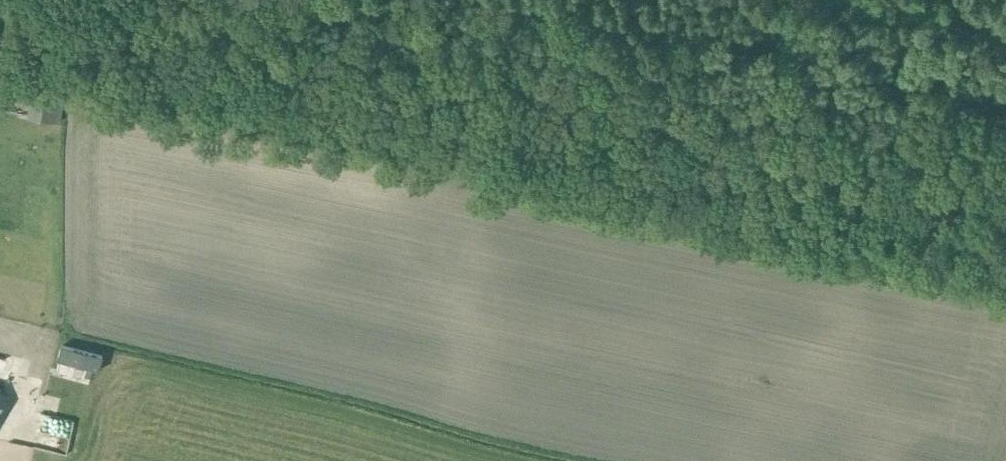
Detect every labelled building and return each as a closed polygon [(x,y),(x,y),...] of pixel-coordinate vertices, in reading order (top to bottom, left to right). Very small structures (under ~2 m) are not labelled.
[(60,120),(64,98),(32,92),(27,114),(60,120)] [(56,349),(52,366),(89,375),(93,357),(115,363),(120,346),(83,337),(79,354),(56,349)]
